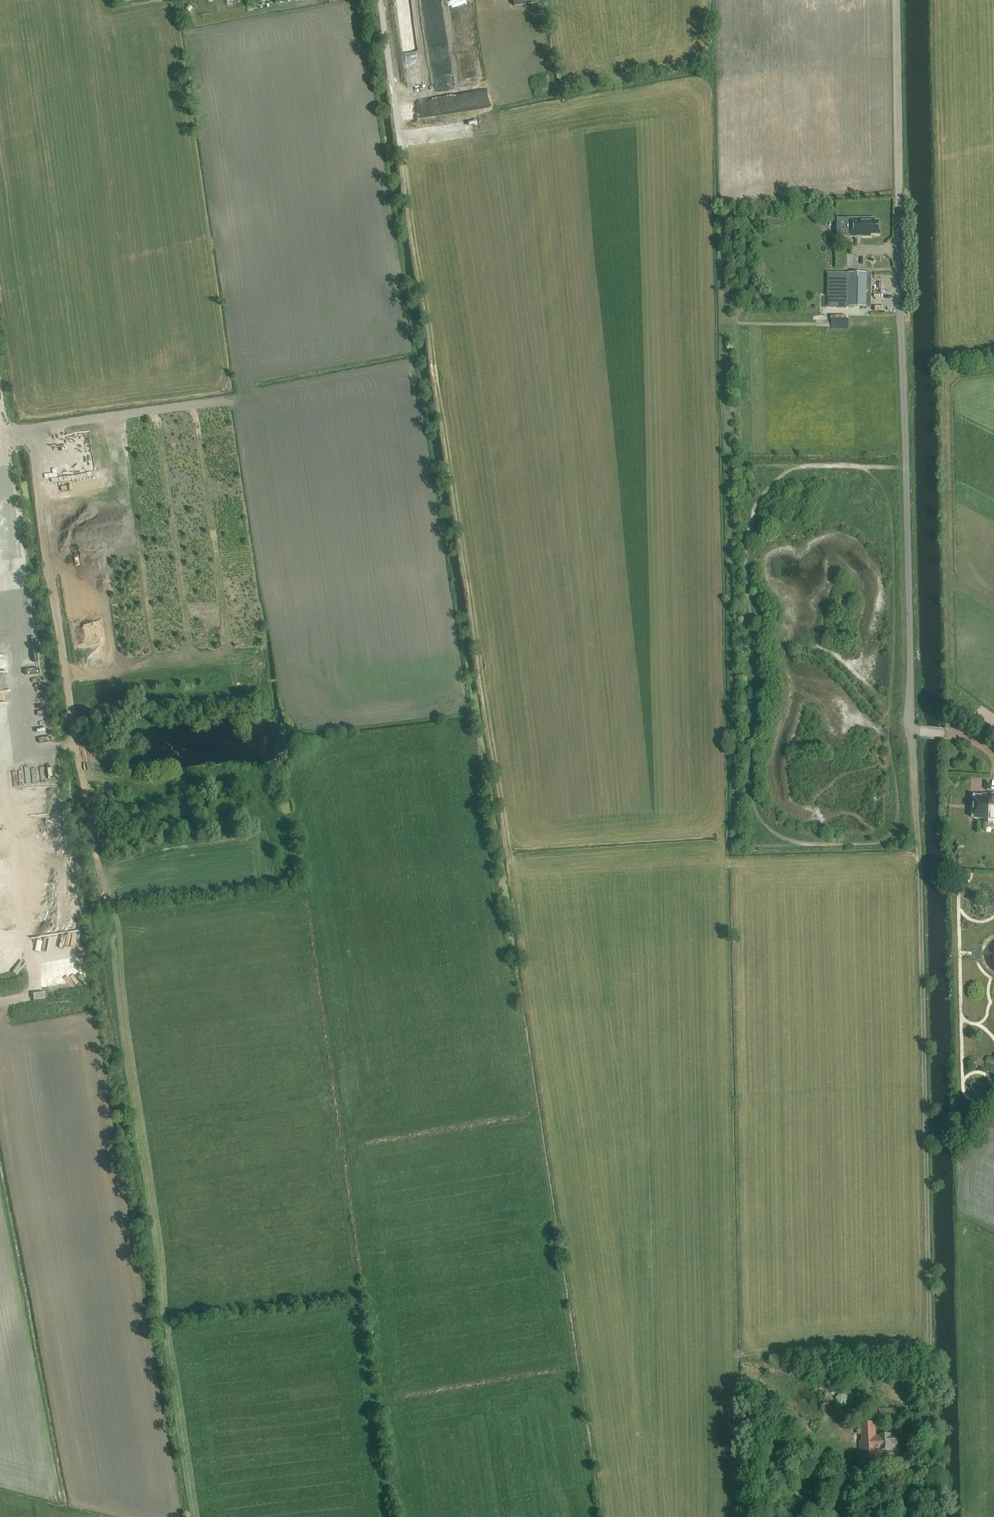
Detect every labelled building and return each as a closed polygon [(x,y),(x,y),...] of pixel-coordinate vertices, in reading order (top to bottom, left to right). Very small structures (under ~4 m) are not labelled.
[(838,220),(838,236),(849,236),(849,237),(856,237),(856,235),(861,235),(861,237),(872,237),(872,235),(880,235),(879,222),(875,222),(875,219),(849,219),(849,220),(838,220)] [(871,307),(871,273),(828,273),(828,308),(849,308),(849,307),(871,307)] [(990,793),(990,795),(983,794),(983,796),(973,795),(972,818),(984,819),(984,822),(993,823),(993,793),(990,793)] [(824,1381),(821,1385),(832,1394),(835,1390),(824,1381)] [(887,1408),(879,1408),(879,1419),(888,1418),(887,1408)] [(891,1434),(876,1435),(875,1422),(861,1423),(862,1441),(859,1441),(861,1458),(877,1456),(877,1451),(892,1450),(892,1444),(897,1444),(897,1435),(891,1436),(891,1434)]
